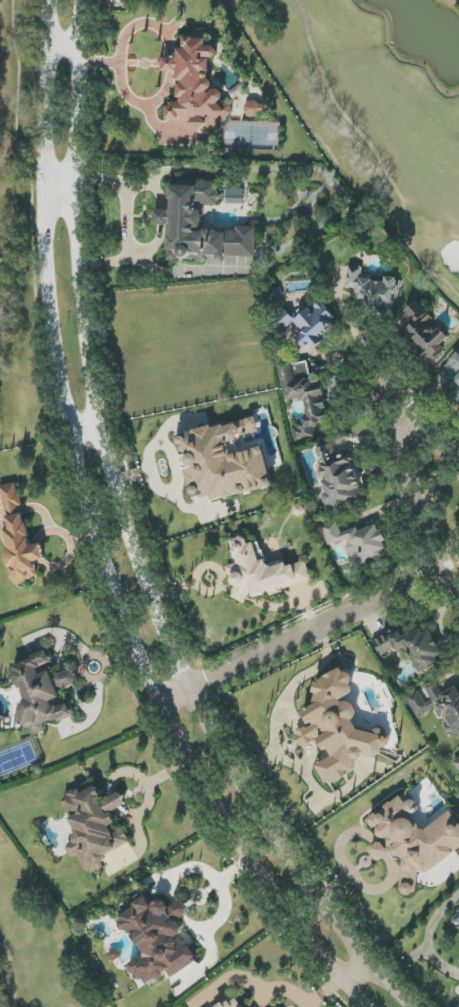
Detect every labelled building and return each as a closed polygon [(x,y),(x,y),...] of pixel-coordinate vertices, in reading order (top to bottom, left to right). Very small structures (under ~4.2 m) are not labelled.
[(182,102),(174,102),(167,106),(167,119),(180,119),(188,115),(196,130),(208,130),(233,117),(233,112),(222,93),(222,88),(213,89),(213,83),(210,78),(210,60),(217,56),(217,46),(207,46),(207,37),(184,37),(184,49),(178,49),(178,58),(163,58),(163,72),(178,71),(178,95),(182,102)] [(243,109),(256,120),(264,110),(251,99),(243,109)] [(169,261),(227,259),(227,257),(256,256),(255,226),(236,226),(236,229),(202,230),(201,206),(219,206),(218,180),(193,181),(193,185),(170,186),(171,209),(154,210),(155,225),(168,225),(169,261)] [(227,203),(243,204),(243,189),(227,189),(227,203)] [(347,288),(355,289),(354,306),(397,309),(400,279),(385,278),(385,282),(372,281),(372,276),(362,275),(363,267),(348,266),(347,288)] [(341,324),(322,300),(310,310),(309,309),(295,321),(290,315),(276,326),(282,333),(293,324),(300,333),(295,337),(308,352),(341,324)] [(450,336),(416,302),(395,324),(413,342),(408,347),(428,367),(445,350),(441,346),(450,336)] [(441,370),(453,381),(446,388),(458,399),(458,350),(441,370)] [(331,422),(323,384),(312,386),(308,361),(279,366),(286,402),(304,399),(308,420),(292,423),(295,441),(317,437),(315,425),(331,422)] [(273,487),(264,447),(232,454),(229,443),(240,440),(239,436),(259,432),(256,417),(178,435),(192,499),(209,495),(211,501),(273,487)] [(363,501),(359,488),(362,487),(356,467),(351,450),(336,455),(332,443),(313,449),(331,503),(330,503),(333,510),(363,501)] [(13,583),(38,578),(35,561),(44,560),(41,542),(29,544),(18,482),(0,486),(8,528),(3,529),(13,583)] [(329,545),(345,540),(354,568),(389,557),(379,524),(358,531),(357,528),(342,533),(338,521),(323,526),(329,545)] [(311,580),(306,561),(287,567),(285,560),(266,566),(259,542),(248,545),(246,537),(230,542),(237,563),(227,566),(237,601),(253,596),(254,598),(311,580)] [(420,674),(445,661),(428,627),(404,639),(399,629),(374,642),(381,657),(405,645),(420,674)] [(74,716),(69,699),(61,702),(49,664),(54,662),(51,651),(11,664),(23,701),(18,703),(29,737),(47,731),(45,725),(74,716)] [(336,784),(356,769),(357,761),(363,757),(374,757),(390,746),(390,736),(384,728),(379,728),(375,731),(360,731),(357,725),(357,711),(347,697),(353,693),(353,681),(342,666),(316,684),(316,703),(302,713),(312,727),(305,727),(294,735),(301,746),(307,746),(317,739),(325,750),(329,750),(333,755),(317,767),(328,784),(336,784)] [(79,683),(73,668),(55,675),(61,690),(79,683)] [(435,707),(446,725),(443,727),(450,741),(458,736),(458,690),(455,684),(443,691),(437,680),(424,687),(432,700),(426,703),(419,691),(406,698),(417,717),(435,707)] [(92,873),(107,868),(102,854),(130,844),(128,838),(113,825),(115,823),(111,812),(125,807),(120,793),(102,800),(97,786),(82,792),(78,788),(75,791),(71,793),(63,801),(77,839),(67,850),(81,863),(82,865),(92,873)] [(451,811),(427,829),(422,829),(413,816),(420,810),(420,808),(407,791),(368,820),(374,828),(380,829),(379,843),(370,850),(379,863),(388,856),(403,857),(402,882),(402,883),(402,891),(407,898),(418,890),(418,873),(429,873),(458,851),(458,822),(451,811)] [(197,960),(195,956),(179,936),(184,932),(179,919),(183,918),(189,913),(184,901),(169,907),(163,899),(159,901),(153,906),(145,896),(125,912),(118,915),(122,927),(144,954),(145,956),(134,960),(128,965),(145,984),(159,979),(168,972),(173,979),(197,960)] [(235,994),(216,1006),(243,1006),(235,994)]
